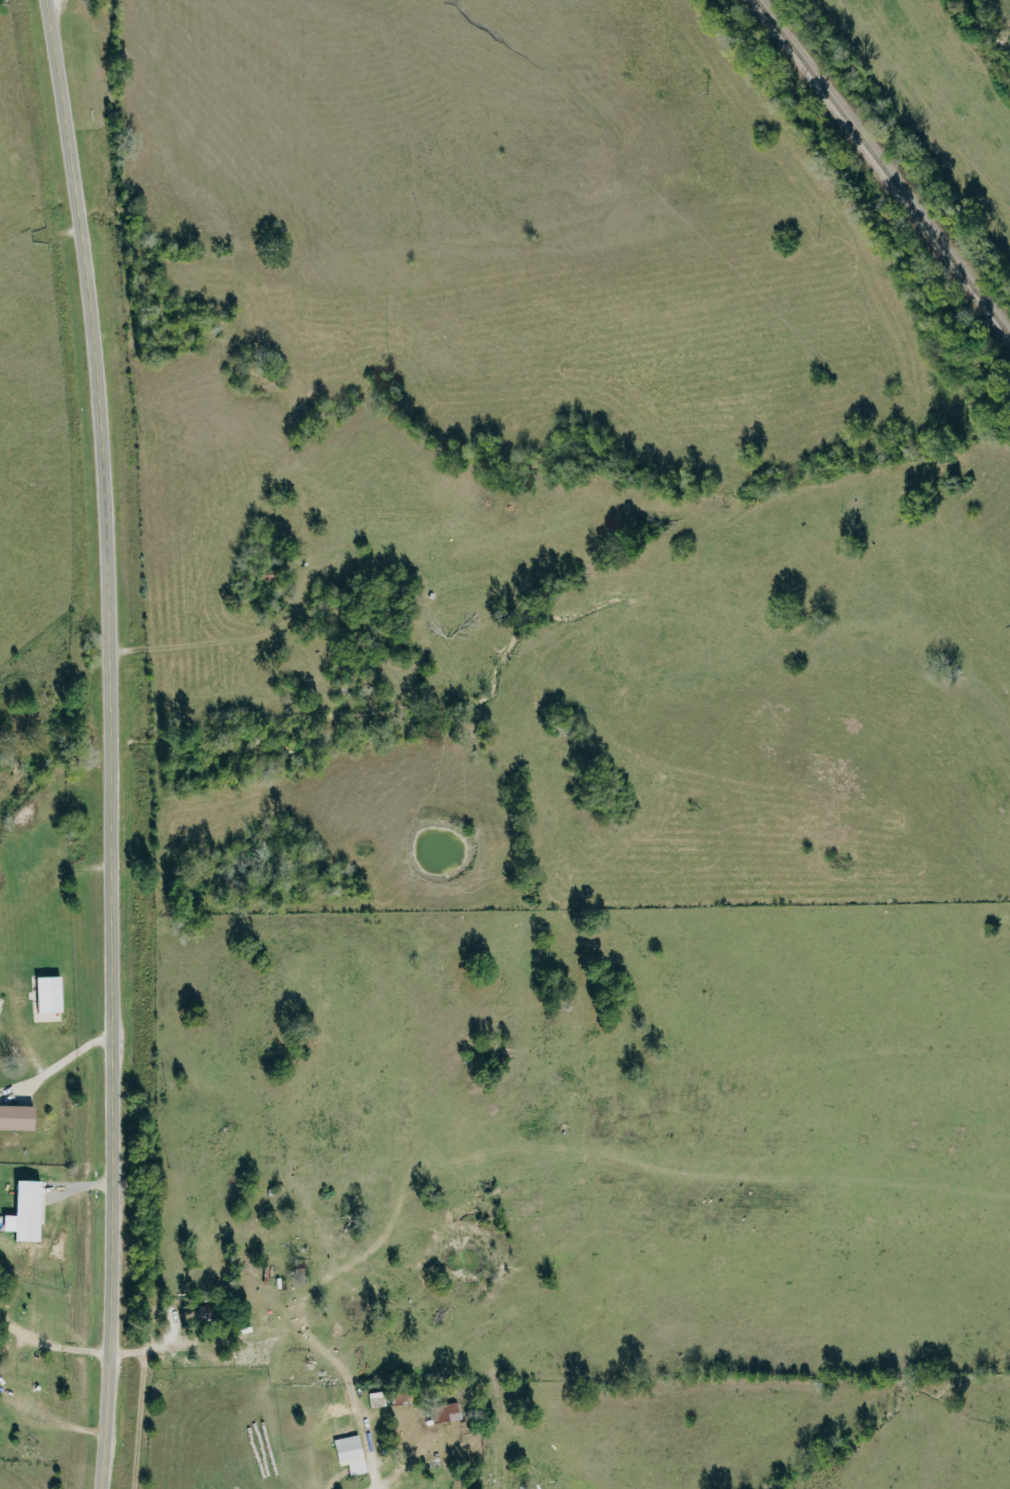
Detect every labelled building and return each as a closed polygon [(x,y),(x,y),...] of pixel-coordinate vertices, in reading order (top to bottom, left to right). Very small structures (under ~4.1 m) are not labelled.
[(34,977),(35,1022),(60,1021),(59,976),(34,977)] [(32,1130),(32,1106),(0,1105),(0,1130),(32,1130)] [(13,1216),(2,1215),(1,1232),(13,1232),(13,1241),(38,1242),(39,1181),(13,1181),(13,1216)] [(429,1407),(433,1423),(461,1418),(457,1401),(429,1407)] [(349,1475),(365,1472),(357,1434),(333,1439),(338,1465),(346,1464),(349,1475)]
